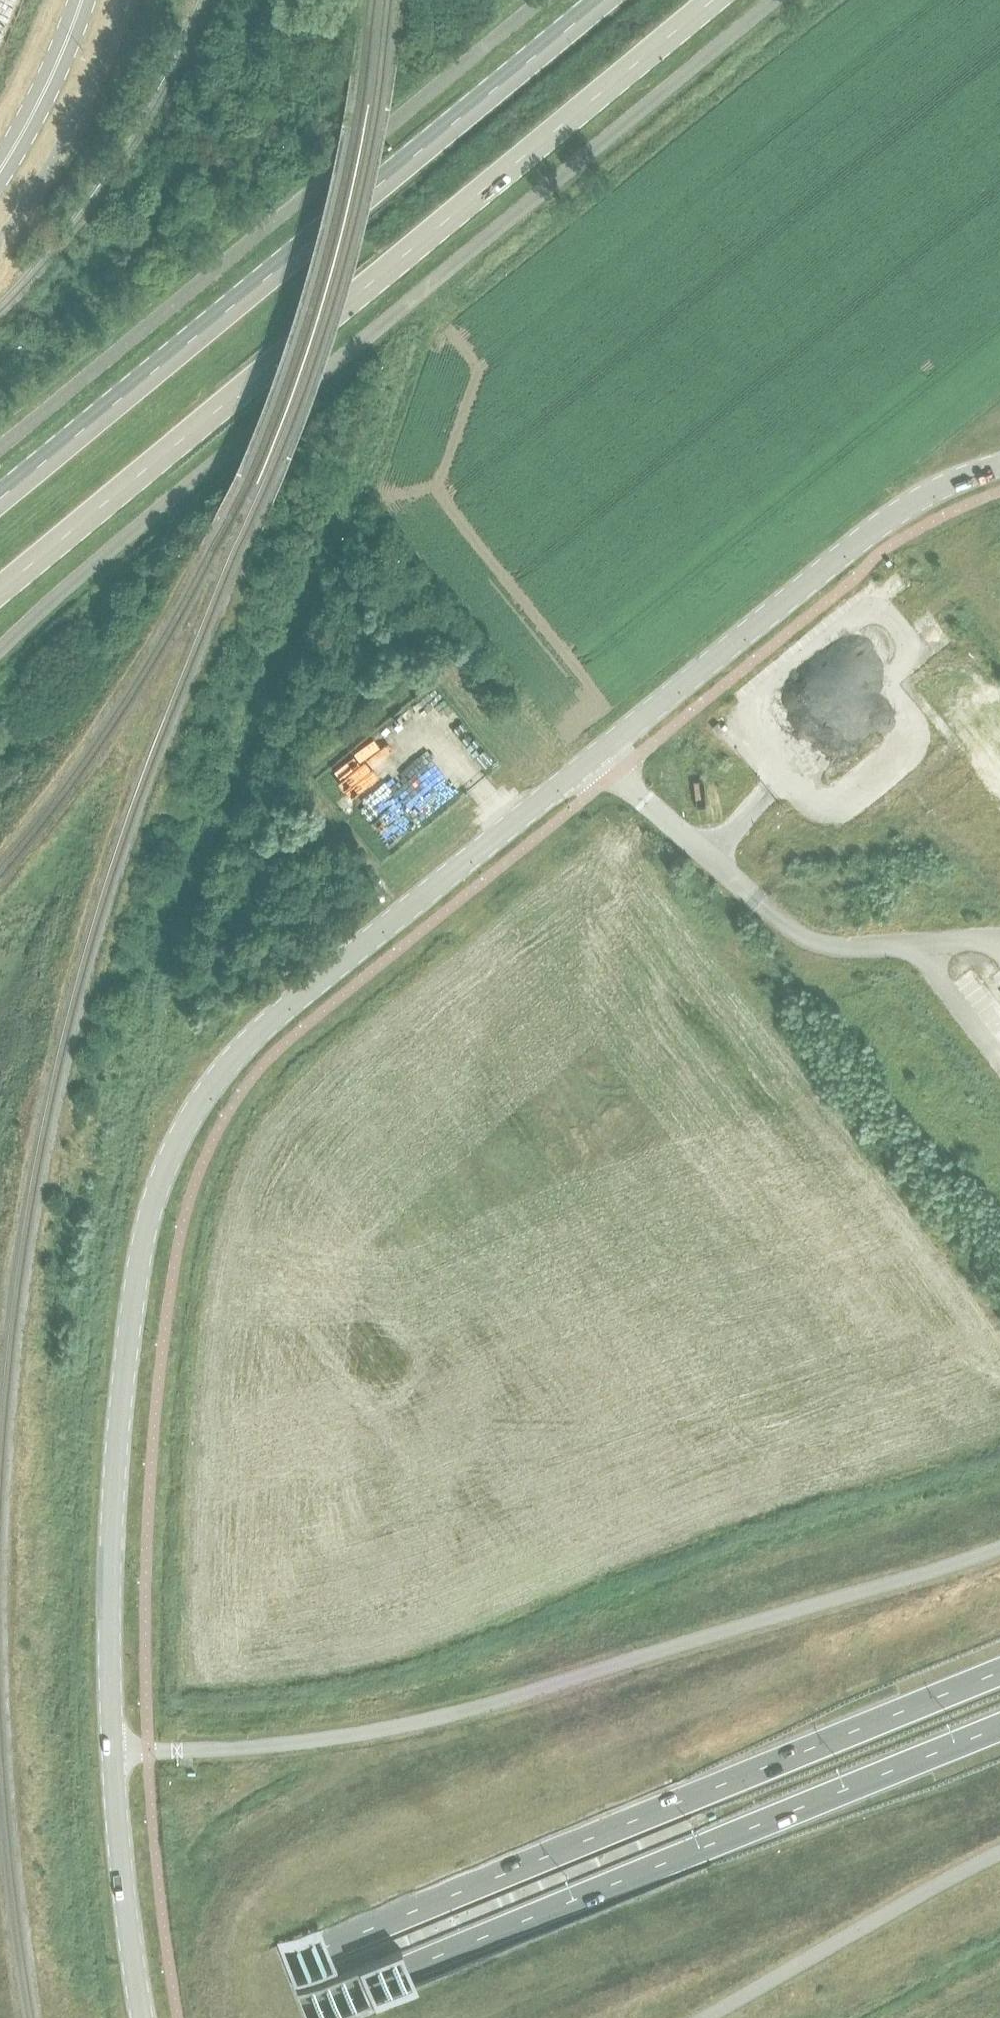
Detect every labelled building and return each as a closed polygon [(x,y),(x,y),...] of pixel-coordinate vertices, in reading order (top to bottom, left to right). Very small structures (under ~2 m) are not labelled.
[(999,736),(999,697),(981,711),(999,736)] [(840,743),(845,754),(867,742),(861,731),(840,743)] [(384,783),(366,799),(384,818),(401,803),(384,783)] [(320,1931),(334,1965),(338,1964),(324,1929),(320,1931)] [(311,1934),(325,1969),(328,1968),(313,1933),(311,1934)] [(296,1940),(310,1975),(313,1974),(299,1939),(296,1940)] [(281,1947),(295,1981),(299,1980),(285,1945),(281,1947)] [(415,1985),(418,1983),(406,1952),(402,1954),(415,1985)] [(406,1988),(409,1987),(396,1956),(394,1957),(406,1988)] [(391,1994),(394,1993),(381,1962),(378,1963),(391,1994)] [(375,2001),(379,1999),(366,1969),(362,1970),(375,2001)] [(370,2003),(374,2001),(361,1971),(358,1972),(370,2003)] [(354,2009),(357,2008),(344,1978),(342,1979),(354,2009)] [(339,2016),(342,2015),(329,1984),(327,1985),(339,2016)] [(314,1990),(312,1991),(323,2017),(326,2017),(314,1990)]
